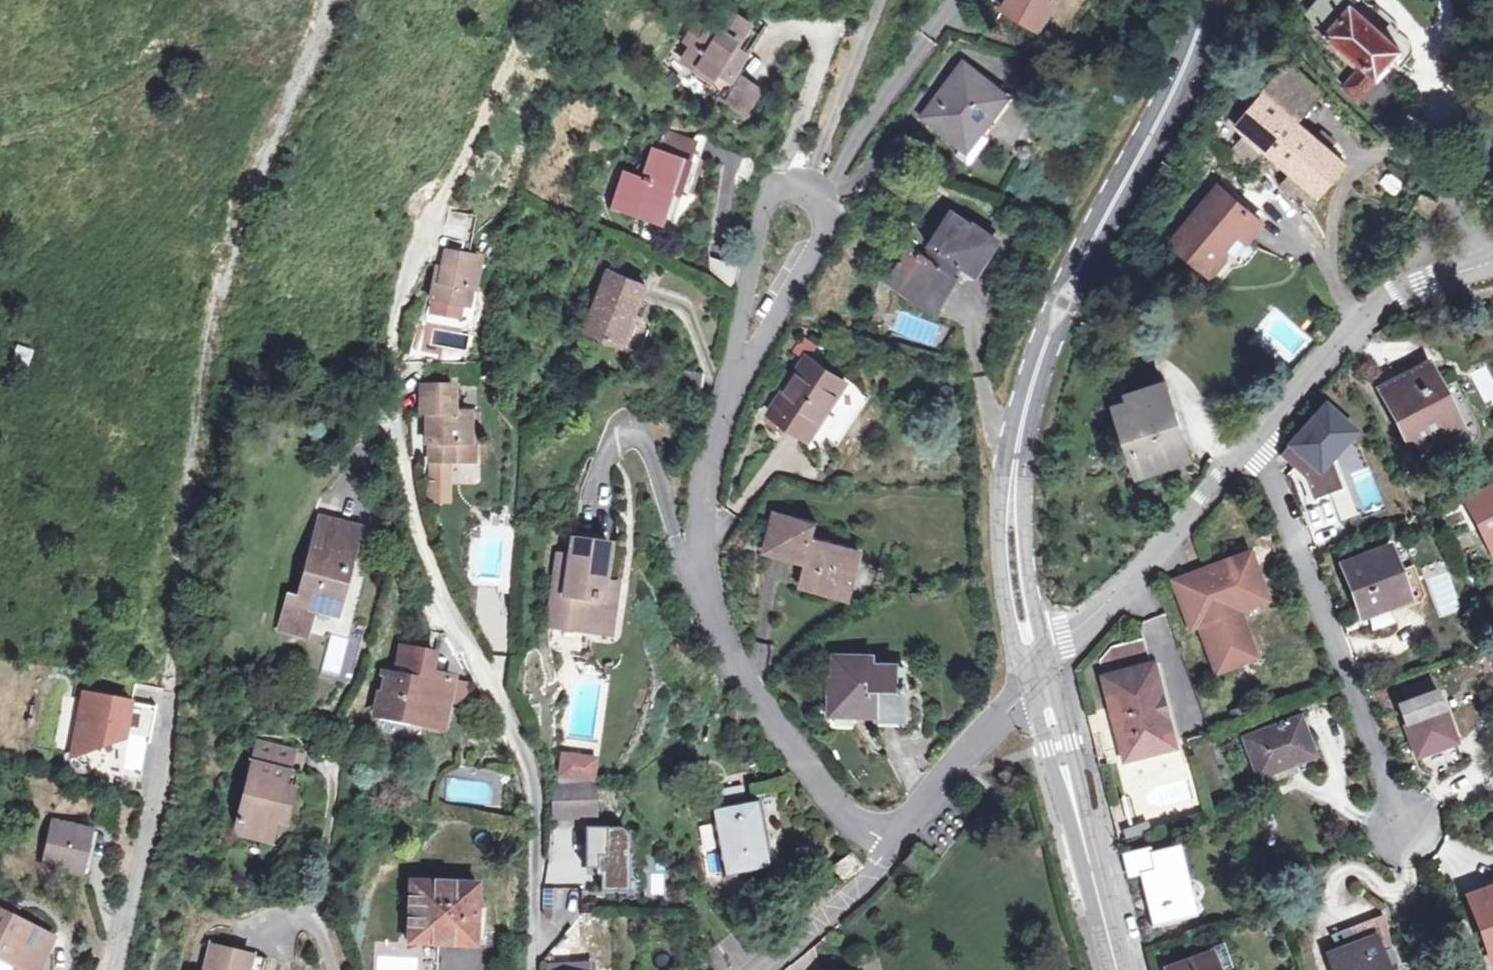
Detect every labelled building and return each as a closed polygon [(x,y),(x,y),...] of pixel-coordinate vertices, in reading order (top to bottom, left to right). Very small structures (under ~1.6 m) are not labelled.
[(1004,6),(1038,27),(1054,0),(1008,0),(1004,6)] [(1351,8),(1343,2),(1341,0),(1301,0),(1298,4),(1330,32),(1323,40),(1359,70),(1345,88),(1359,101),(1362,99),(1390,122),(1408,99),(1379,78),(1402,49),(1355,8),(1353,6),(1351,8)] [(1343,2),(1351,8),(1353,6),(1355,8),(1360,2),(1358,0),(1345,0),(1343,2)] [(742,39),(753,23),(728,7),(713,30),(696,18),(685,38),(692,43),(683,57),(696,67),(692,74),(722,93),(721,96),(735,105),(751,80),(737,71),(749,53),(735,44),(739,38),(742,39)] [(924,116),(963,146),(977,129),(982,132),(1008,98),(964,64),(924,116)] [(1288,69),(1266,95),(1296,121),(1318,94),(1288,69)] [(747,113),(763,88),(751,80),(735,105),(747,113)] [(1296,121),(1266,95),(1239,127),(1247,134),(1263,148),(1294,174),(1287,182),(1300,193),(1301,191),(1313,201),(1345,163),(1329,148),(1335,141),(1325,132),(1318,139),(1296,121)] [(968,150),(982,132),(977,129),(963,146),(968,150)] [(686,193),(696,162),(691,160),(698,141),(668,130),(662,150),(658,148),(647,180),(624,172),(614,204),(666,222),(678,189),(686,193)] [(1263,148),(1247,134),(1233,150),(1248,163),(1263,148)] [(1265,220),(1222,183),(1173,238),(1191,254),(1195,249),(1216,268),(1227,256),(1226,247),(1240,232),(1248,239),(1265,220)] [(676,225),(686,193),(678,189),(666,222),(676,225)] [(1440,204),(1425,195),(1414,214),(1429,223),(1440,204)] [(932,305),(954,274),(960,265),(972,273),(993,242),(948,212),(927,243),(932,247),(939,251),(933,260),(925,255),(909,244),(888,276),(932,305)] [(932,247),(925,255),(933,260),(939,251),(932,247)] [(479,258),(431,250),(428,266),(442,269),(440,283),(435,282),(432,301),(465,307),(468,290),(473,290),(479,258)] [(711,257),(705,275),(730,283),(736,265),(711,257)] [(587,327),(619,341),(627,319),(632,320),(635,313),(647,285),(609,270),(587,327)] [(640,315),(635,313),(632,320),(627,319),(619,341),(629,345),(640,315)] [(1331,334),(1321,325),(1312,335),(1323,344),(1331,334)] [(14,342),(10,361),(27,364),(31,346),(14,342)] [(769,412),(808,438),(846,381),(808,356),(769,412)] [(681,367),(677,385),(702,390),(705,372),(681,367)] [(1460,427),(1429,367),(1382,391),(1414,451),(1460,427)] [(1114,407),(1125,442),(1130,440),(1141,473),(1188,458),(1164,383),(1127,395),(1126,390),(1112,395),(1116,407),(1114,407)] [(431,444),(431,461),(462,461),(462,444),(471,444),(471,413),(454,413),(454,387),(422,387),(422,414),(428,414),(428,443),(431,444)] [(1329,511),(1347,491),(1321,468),(1355,430),(1319,399),(1268,458),(1329,511)] [(1492,546),(1492,487),(1468,501),(1491,546),(1492,546)] [(779,510),(769,548),(798,556),(806,558),(800,582),(830,590),(839,585),(842,589),(850,583),(859,548),(815,535),(818,521),(779,510)] [(291,595),(281,630),(308,636),(316,606),(337,611),(352,556),(345,554),(353,526),(323,518),(306,578),(303,577),(297,596),(291,595)] [(360,528),(353,526),(345,554),(352,556),(360,528)] [(596,582),(604,583),(609,542),(573,537),(571,552),(568,576),(557,574),(551,624),(589,629),(590,622),(611,625),(616,595),(594,592),(596,582)] [(1363,616),(1409,599),(1390,548),(1344,566),(1363,616)] [(560,551),(557,574),(568,576),(571,552),(560,551)] [(1248,555),(1206,570),(1210,581),(1178,593),(1190,622),(1197,619),(1216,670),(1249,658),(1230,607),(1263,595),(1248,555)] [(1174,582),(1178,593),(1210,581),(1206,570),(1174,582)] [(1423,581),(1439,618),(1460,609),(1445,572),(1423,581)] [(617,585),(604,583),(596,582),(594,592),(616,595),(617,585)] [(590,622),(589,629),(610,632),(611,625),(590,622)] [(322,671),(338,673),(345,637),(328,634),(322,671)] [(1100,660),(1104,676),(1153,663),(1146,634),(1112,647),(1100,660)] [(427,649),(403,644),(396,676),(386,674),(378,712),(441,725),(452,678),(431,674),(433,669),(423,667),(427,649)] [(836,679),(831,679),(831,712),(859,713),(859,710),(877,710),(877,716),(903,717),(904,691),(905,691),(906,684),(896,683),(896,664),(873,663),(872,656),(836,655),(836,679)] [(1125,758),(1174,746),(1153,663),(1104,676),(1125,758)] [(1418,756),(1456,742),(1437,691),(1399,705),(1418,756)] [(1234,713),(1236,719),(1246,715),(1244,709),(1234,713)] [(1261,777),(1314,757),(1299,717),(1246,737),(1261,777)] [(273,841),(278,819),(285,821),(287,822),(299,775),(290,773),(295,752),(259,742),(236,831),(273,841)] [(556,818),(590,817),(589,809),(596,809),(595,785),(555,787),(556,818)] [(759,800),(746,802),(744,788),(723,792),(726,805),(710,808),(724,876),(772,867),(759,800)] [(708,794),(710,808),(726,805),(723,792),(708,794)] [(1114,821),(1110,807),(1104,809),(1108,822),(1114,821)] [(596,866),(596,888),(625,888),(624,821),(583,821),(583,866),(596,866)] [(82,873),(92,830),(54,822),(45,865),(82,873)] [(711,824),(699,826),(706,858),(718,855),(711,824)] [(1155,927),(1170,923),(1169,920),(1192,914),(1176,850),(1167,852),(1167,848),(1151,852),(1150,848),(1123,855),(1129,878),(1142,874),(1155,927)] [(837,867),(845,877),(860,865),(853,855),(837,867)] [(477,944),(480,883),(412,881),(410,942),(477,944)] [(1486,890),(1490,902),(1475,907),(1492,954),(1492,888),(1486,890)] [(1471,895),(1475,907),(1490,902),(1486,890),(1471,895)] [(53,937),(0,910),(0,958),(24,969),(36,969),(53,937)] [(1337,969),(1392,969),(1386,954),(1391,952),(1384,918),(1355,930),(1359,941),(1343,947),(1345,950),(1331,955),(1337,969)] [(208,969),(264,969),(266,959),(255,956),(214,946),(208,969)] [(1212,955),(1172,969),(1218,969),(1212,955)]
